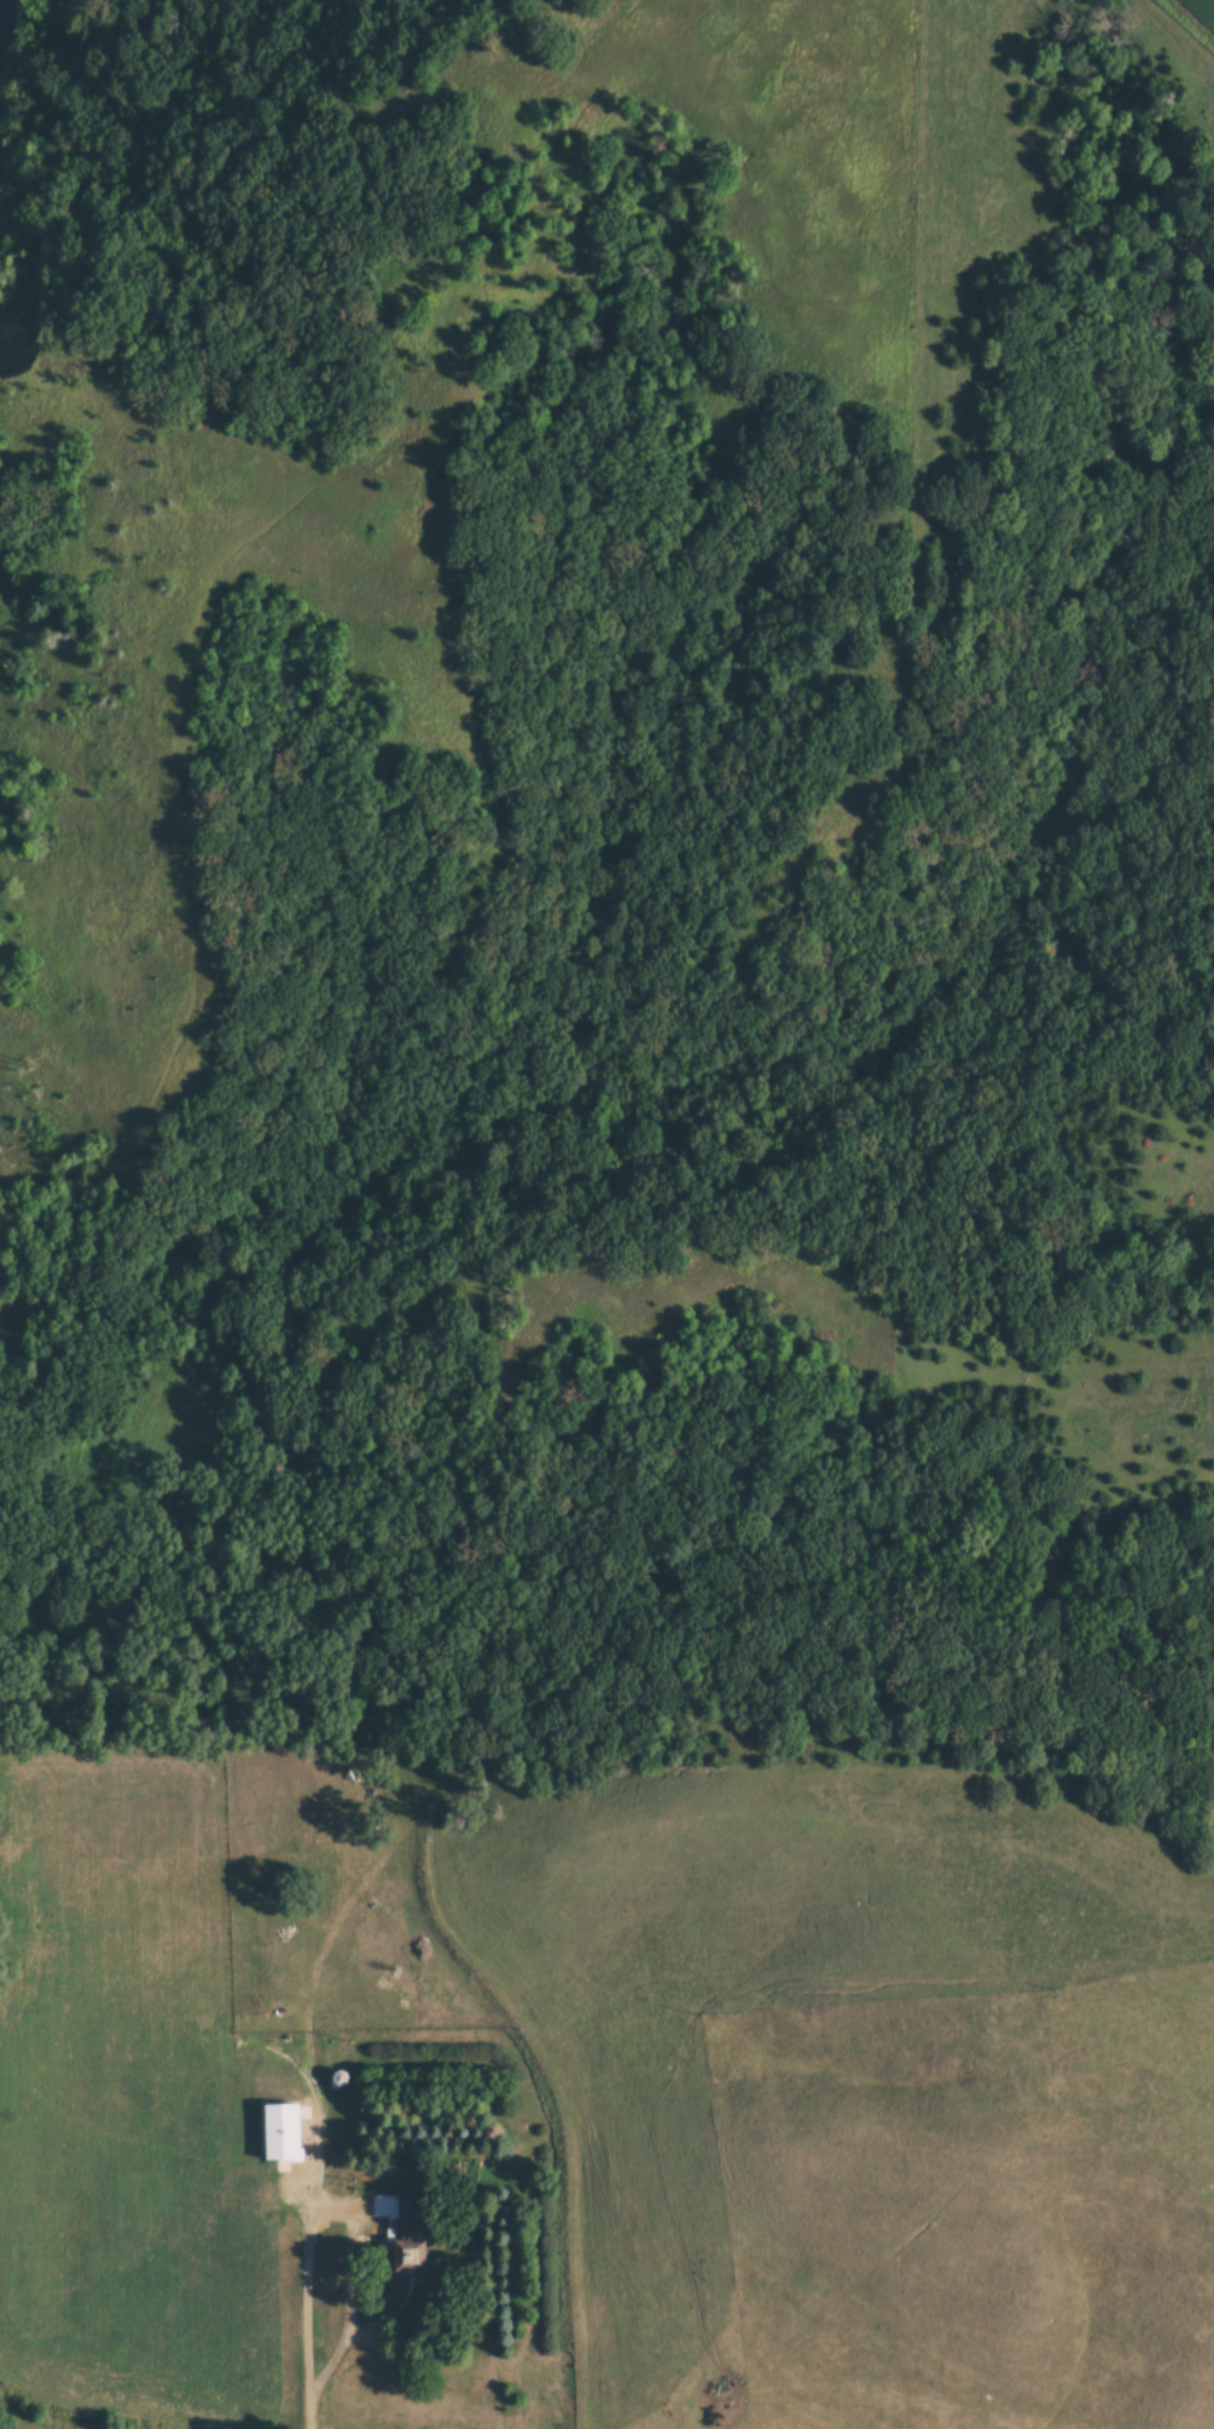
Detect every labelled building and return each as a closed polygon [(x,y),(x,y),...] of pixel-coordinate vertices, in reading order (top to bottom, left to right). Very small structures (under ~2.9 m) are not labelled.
[(301,2120),(255,2120),(255,2149),(301,2149),(301,2120)] [(431,2240),(422,2240),(423,2194),(399,2194),(399,2274),(431,2274),(431,2240)]
